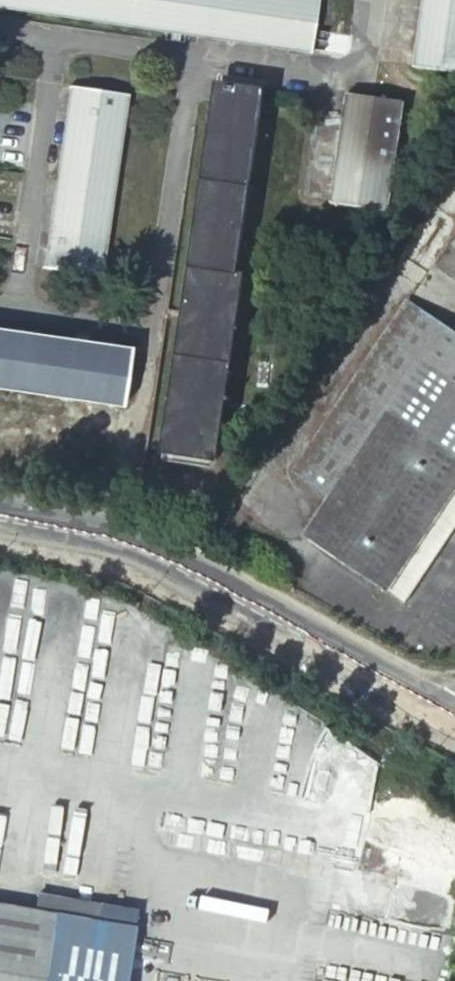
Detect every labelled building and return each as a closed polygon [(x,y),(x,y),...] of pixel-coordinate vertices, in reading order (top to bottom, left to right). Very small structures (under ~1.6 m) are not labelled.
[(311,57),(320,0),(0,0),(0,10),(311,57)] [(419,68),(454,73),(454,0),(429,0),(419,68)] [(264,88),(218,80),(162,460),(214,467),(242,282),(234,280),(264,88)] [(127,99),(67,90),(41,272),(102,281),(127,99)] [(404,109),(346,100),(329,210),(387,219),(404,109)] [(409,299),(294,468),(331,495),(304,535),(405,602),(454,526),(454,330),(409,299)] [(0,337),(0,397),(116,413),(124,356),(0,337)] [(133,933),(97,927),(100,910),(36,899),(33,915),(0,909),(0,980),(125,980),(133,933)]
